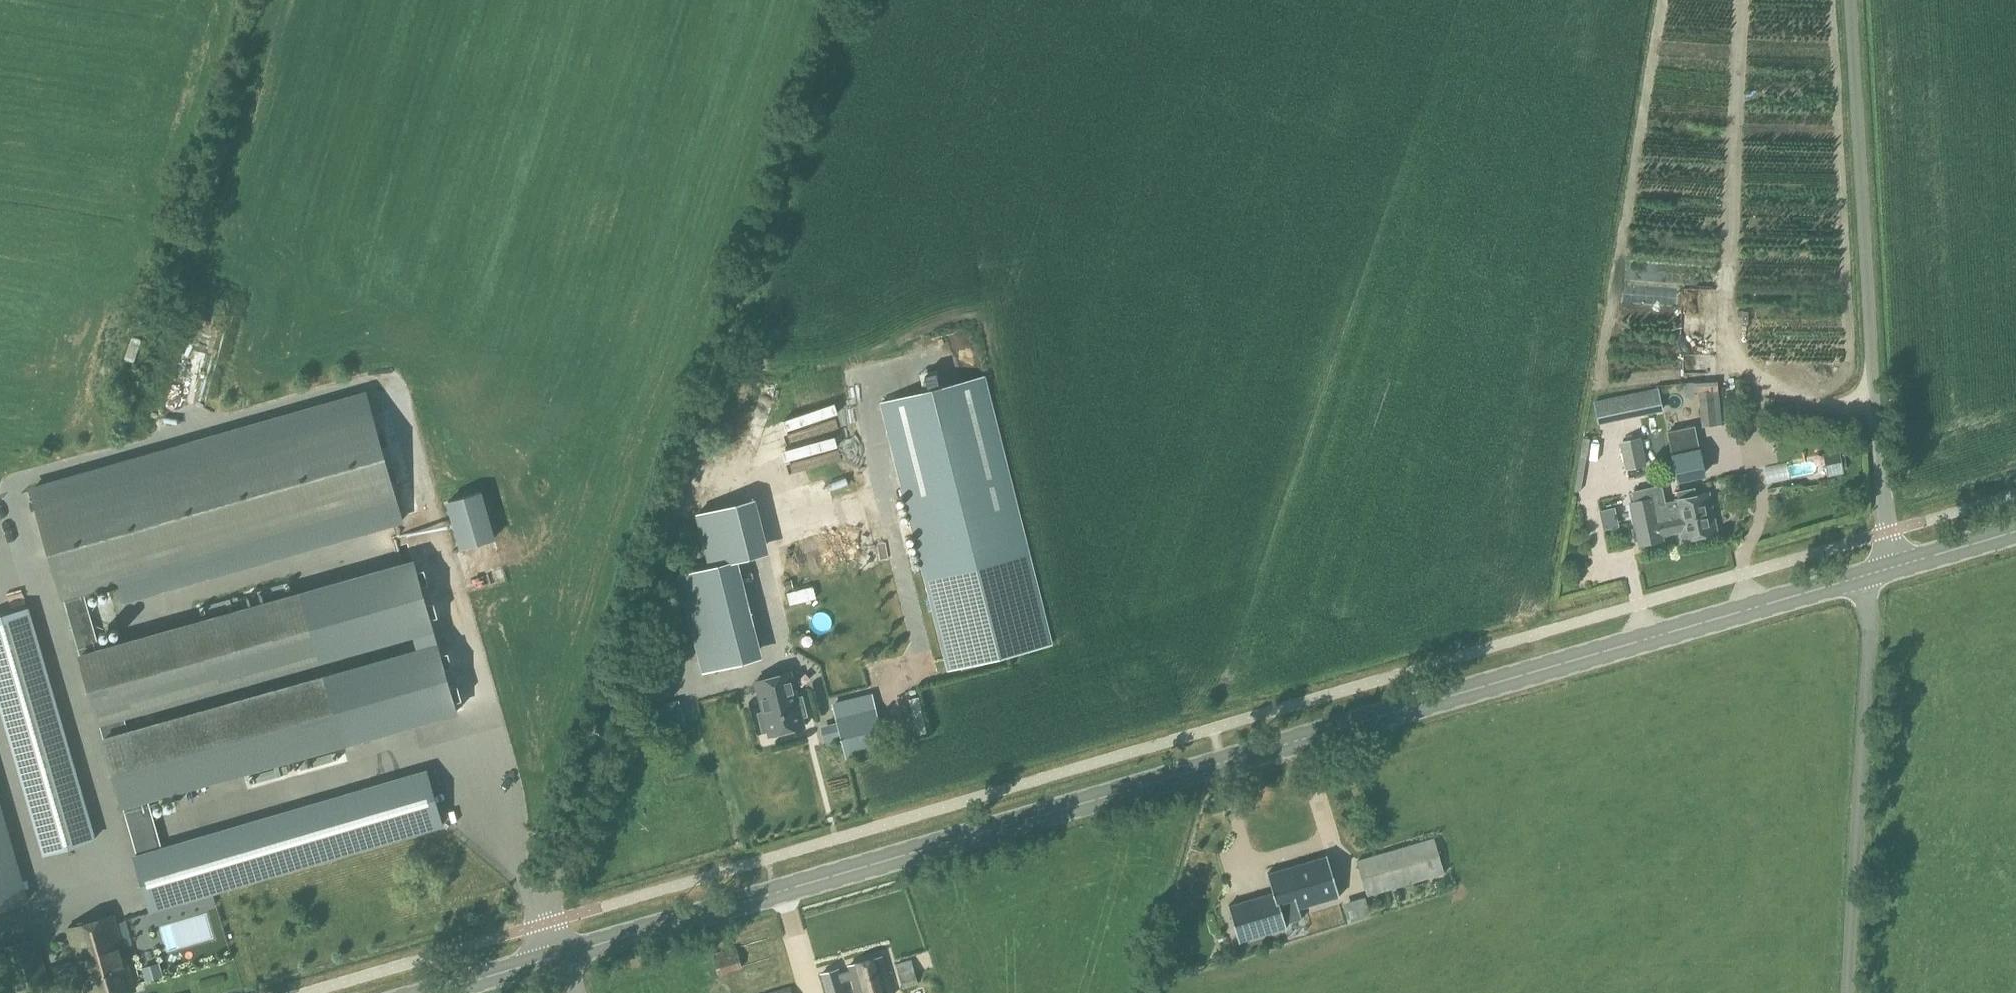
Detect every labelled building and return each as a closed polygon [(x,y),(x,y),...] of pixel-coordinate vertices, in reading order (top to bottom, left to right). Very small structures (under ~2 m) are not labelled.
[(190,351),(202,353),(203,342),(178,339),(174,364),(188,366),(190,351)] [(882,403),(949,669),(1052,643),(985,377),(882,403)] [(1711,381),(1686,382),(1686,393),(1711,392),(1711,381)] [(1663,410),(1659,389),(1631,394),(1636,416),(1663,410)] [(403,519),(367,392),(32,484),(123,803),(442,715),(422,648),(126,729),(123,716),(415,632),(394,561),(104,648),(85,588),(125,578),(130,597),(403,519)] [(1703,427),(1718,426),(1715,400),(1701,401),(1703,427)] [(1668,433),(1678,479),(1705,473),(1700,450),(1696,451),(1691,428),(1668,433)] [(1622,442),(1628,468),(1646,464),(1640,438),(1622,442)] [(1831,464),(1816,467),(1813,455),(1773,462),(1776,477),(1818,469),(1819,476),(1833,474),(1831,464)] [(1639,539),(1640,545),(1663,540),(1661,534),(1680,531),(1682,541),(1718,533),(1710,492),(1695,495),(1693,488),(1678,491),(1679,498),(1674,500),(1674,501),(1661,504),(1657,487),(1633,491),(1635,501),(1631,502),(1637,528),(1633,529),(1635,540),(1639,539)] [(1596,529),(1610,525),(1606,507),(1591,511),(1596,529)] [(1600,540),(1590,541),(1593,568),(1609,566),(1607,548),(1623,546),(1621,527),(1599,530),(1600,540)] [(784,582),(786,590),(794,587),(792,579),(784,582)] [(46,854),(97,840),(34,610),(0,619),(0,684),(46,854)] [(750,660),(739,615),(692,627),(704,672),(750,660)] [(792,673),(756,683),(764,714),(761,715),(766,734),(770,733),(771,737),(807,727),(804,718),(810,716),(804,697),(799,698),(792,673)] [(836,718),(847,760),(887,750),(877,708),(836,718)] [(151,910),(443,825),(427,772),(163,849),(148,796),(122,803),(137,857),(136,857),(151,910)] [(30,902),(0,799),(0,911),(30,902)] [(1358,861),(1368,896),(1445,874),(1435,838),(1358,861)] [(1240,940),(1286,927),(1282,910),(1339,894),(1329,858),(1270,875),(1276,894),(1230,907),(1240,940)] [(1334,905),(1338,926),(1359,921),(1355,901),(1334,905)] [(116,921),(115,917),(69,930),(87,992),(122,992),(136,989),(123,945),(131,943),(124,919),(116,921)] [(713,954),(719,975),(744,968),(737,947),(713,954)] [(142,973),(153,970),(149,955),(138,957),(142,973)] [(857,992),(893,992),(883,957),(849,966),(857,992)] [(897,964),(903,989),(919,985),(912,960),(897,964)] [(827,992),(847,992),(839,968),(822,974),(827,992)]
